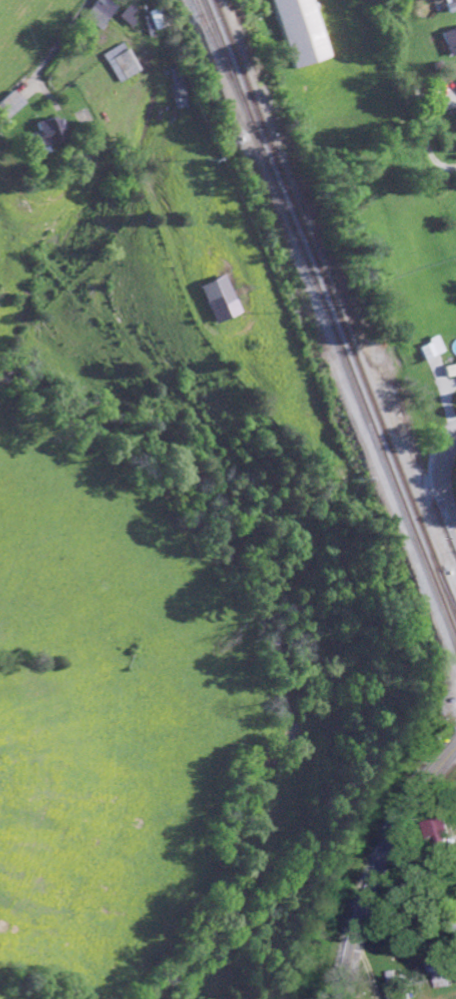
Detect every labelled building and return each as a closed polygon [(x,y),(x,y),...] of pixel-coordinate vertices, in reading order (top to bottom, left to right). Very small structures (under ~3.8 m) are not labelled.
[(107,0),(98,0),(86,21),(102,30),(116,6),(107,0)] [(295,69),(272,0),(313,0),(332,57),(295,69)] [(445,13),(455,10),(455,0),(441,0),(445,13)] [(127,6),(119,16),(132,28),(141,18),(127,6)] [(159,10),(152,12),(155,25),(149,27),(151,34),(164,30),(159,10)] [(455,54),(455,27),(439,32),(447,57),(455,54)] [(126,42),(141,69),(119,82),(103,55),(126,42)] [(189,109),(188,73),(174,74),(175,109),(189,109)] [(31,122),(33,132),(27,133),(31,154),(44,151),(42,143),(62,139),(57,116),(31,122)] [(223,273),(240,310),(214,322),(197,284),(223,273)] [(439,352),(433,337),(413,345),(419,360),(439,352)] [(440,366),(443,377),(455,375),(455,363),(440,366)] [(433,846),(444,844),(442,835),(450,833),(446,816),(427,822),(433,846)] [(438,987),(452,987),(451,962),(431,963),(431,976),(438,976),(438,987)]
